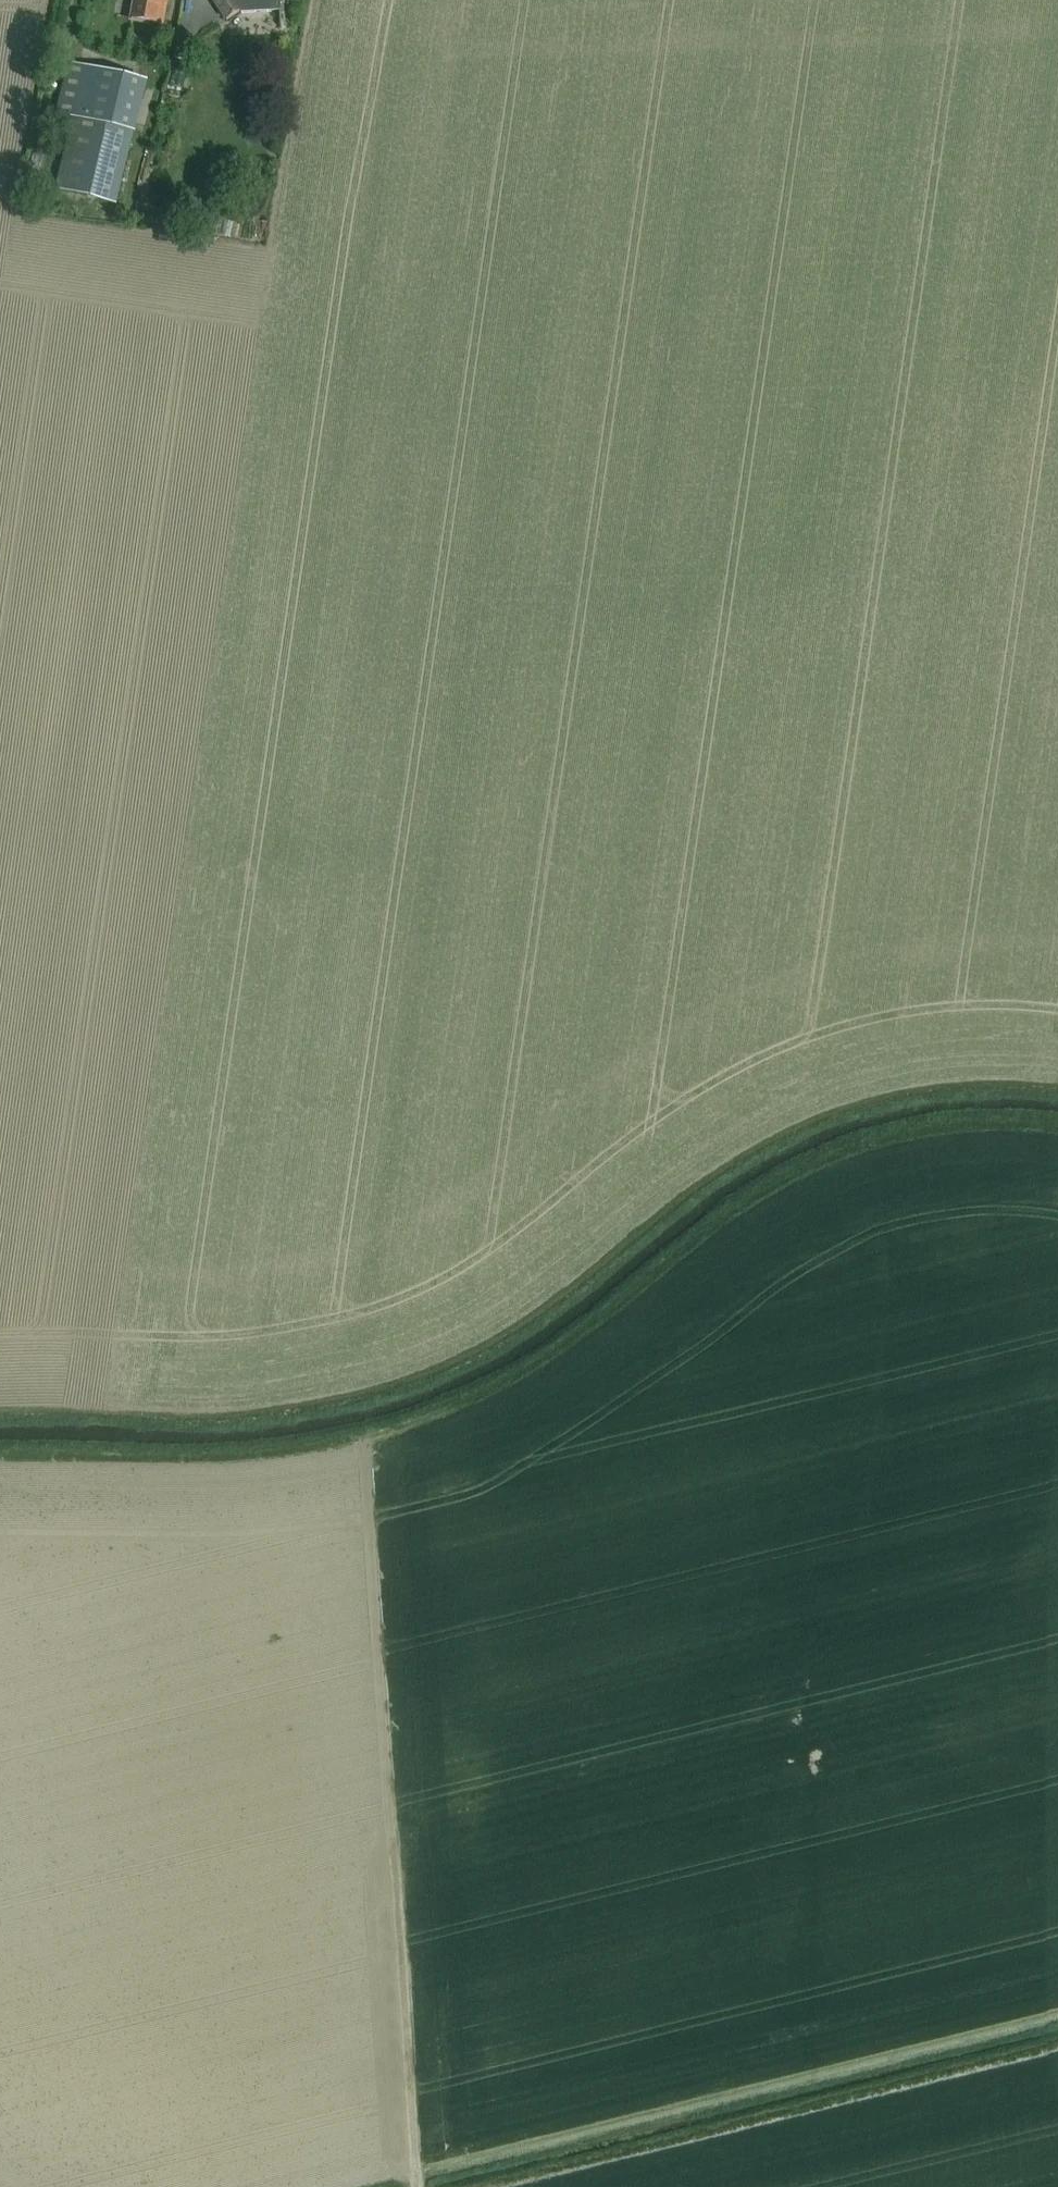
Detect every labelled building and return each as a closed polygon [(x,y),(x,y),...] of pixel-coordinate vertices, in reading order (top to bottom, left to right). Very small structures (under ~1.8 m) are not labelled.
[(132,20),(163,25),(168,0),(136,0),(132,20)] [(226,20),(240,10),(240,13),(280,10),(280,0),(213,0),(226,20)] [(73,117),(55,189),(113,203),(130,131),(135,132),(148,80),(82,64),(69,116),(73,117)]
